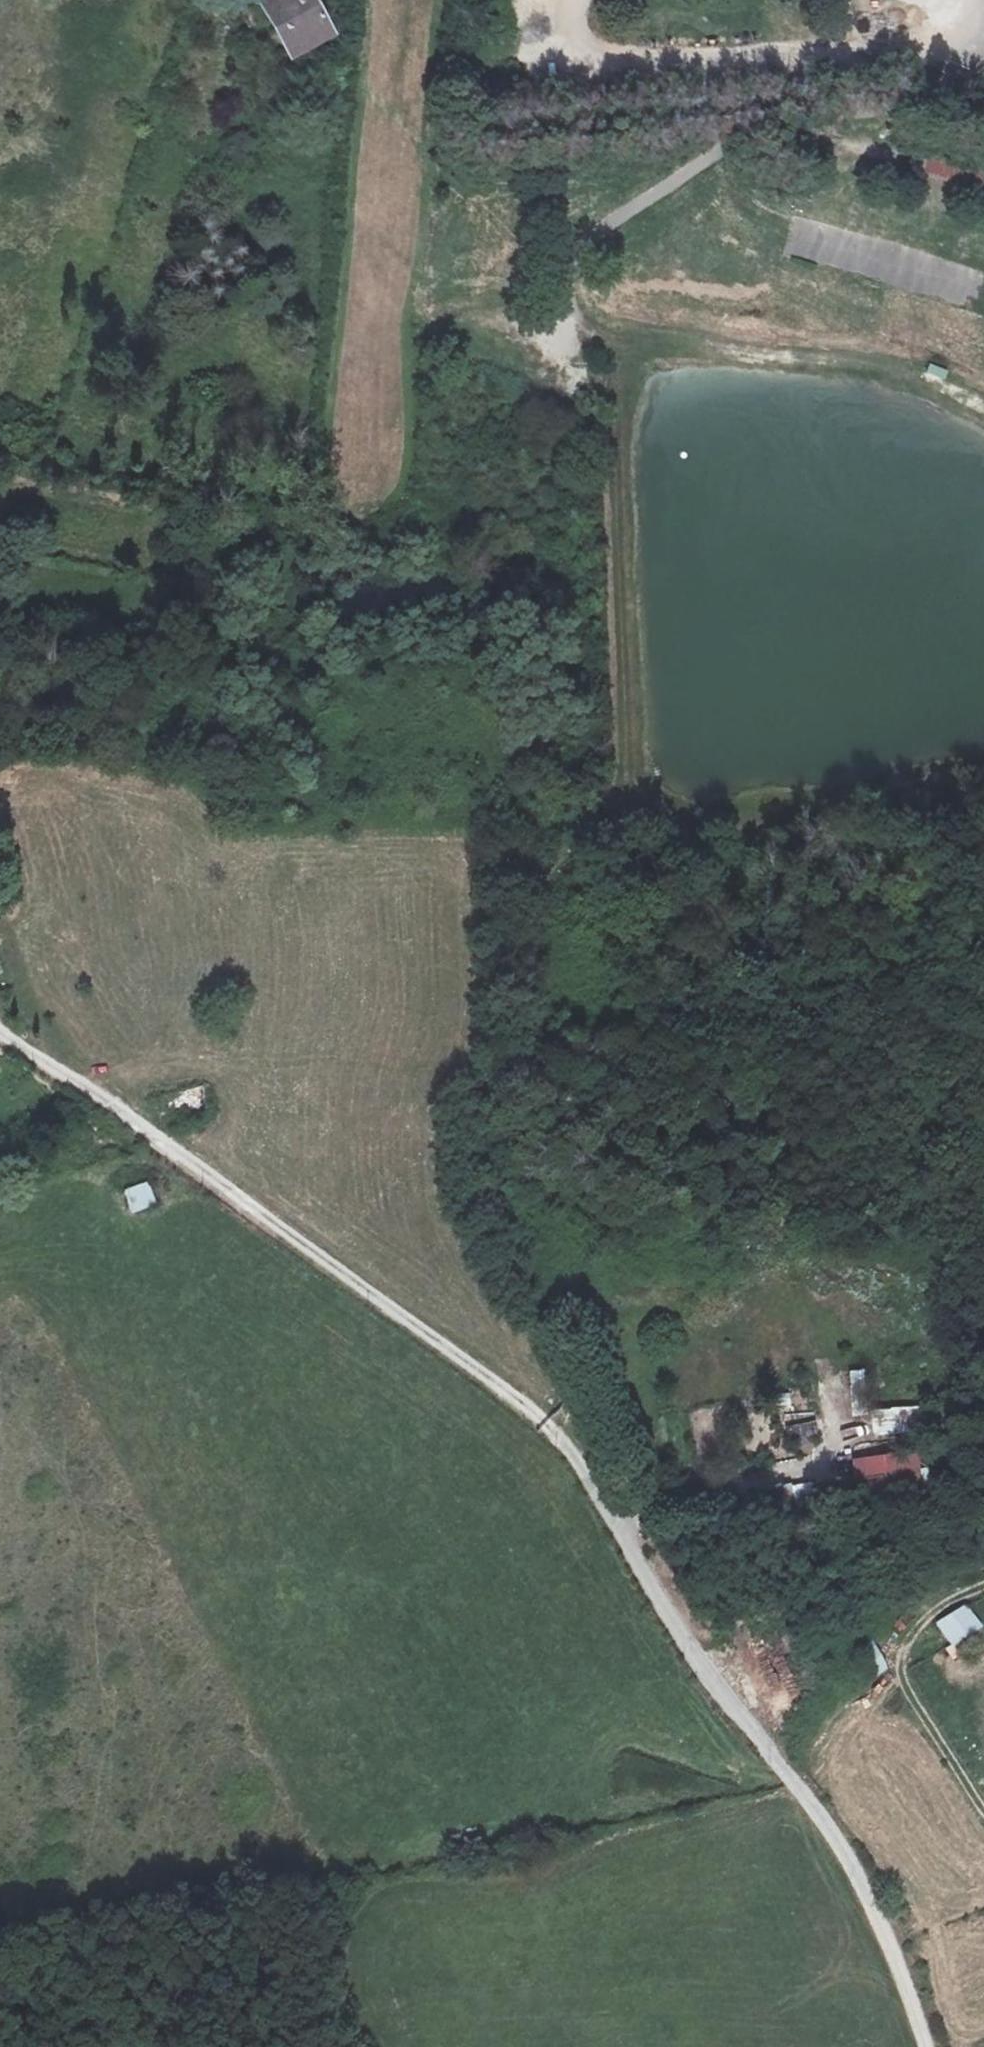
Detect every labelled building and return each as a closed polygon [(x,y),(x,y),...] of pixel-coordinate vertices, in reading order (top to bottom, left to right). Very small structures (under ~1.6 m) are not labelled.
[(305,52),(279,0),(252,0),(232,8),(263,73),(305,52)] [(908,143),(900,175),(983,201),(983,165),(908,143)] [(122,1190),(131,1215),(157,1206),(149,1182),(122,1190)] [(922,1426),(917,1404),(870,1415),(876,1437),(922,1426)] [(792,1423),(793,1449),(819,1447),(818,1422),(792,1423)] [(929,1491),(913,1446),(832,1460),(838,1504),(929,1491)] [(937,1620),(948,1646),(982,1631),(971,1605),(937,1620)] [(871,1680),(890,1669),(873,1642),(855,1654),(871,1680)]
